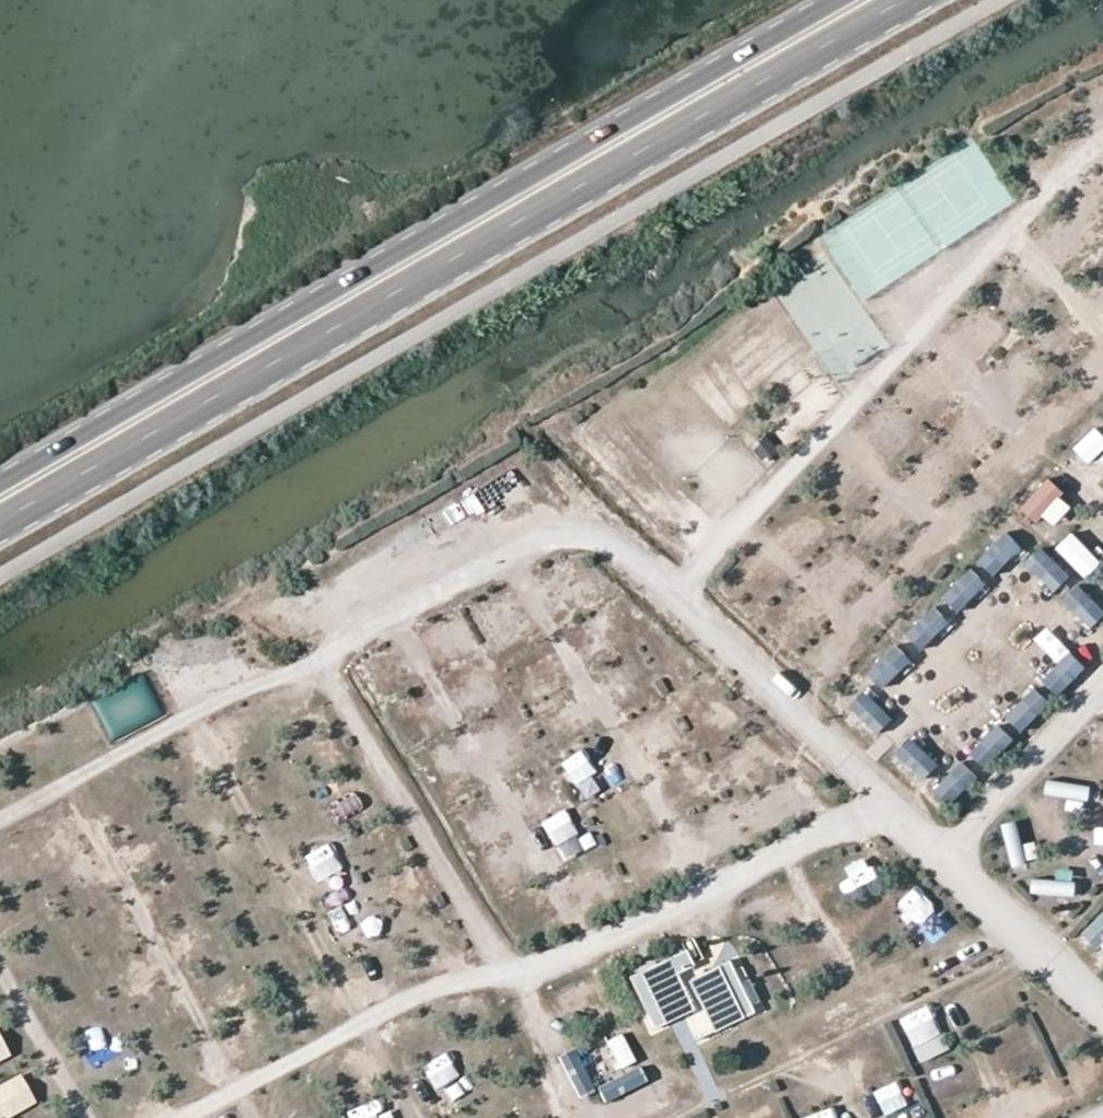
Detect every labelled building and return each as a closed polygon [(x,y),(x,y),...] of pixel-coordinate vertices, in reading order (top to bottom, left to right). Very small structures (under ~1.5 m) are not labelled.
[(1088,464),(1102,450),(1102,435),(1094,426),(1071,447),(1088,464)] [(1052,529),(1073,501),(1043,479),(1022,507),(1052,529)] [(1075,530),(1056,543),(1082,578),(1100,565),(1075,530)] [(1003,531),(977,560),(995,575),(1020,546),(1003,531)] [(1041,548),(1026,565),(1054,591),(1070,575),(1041,548)] [(969,568),(942,596),(959,612),(986,584),(969,568)] [(1102,617),(1102,611),(1080,584),(1063,598),(1088,629),(1102,617)] [(477,612),(488,633),(513,621),(502,599),(477,612)] [(905,635),(923,650),(949,621),(931,605),(905,635)] [(597,631),(608,656),(637,642),(625,618),(597,631)] [(894,643),(867,672),(884,688),(911,658),(894,643)] [(524,682),(548,674),(539,649),(515,657),(524,682)] [(1040,676),(1055,696),(1086,672),(1071,652),(1040,676)] [(95,700),(112,739),(163,716),(146,678),(95,700)] [(1020,732),(1049,702),(1033,687),(1004,717),(1020,732)] [(848,705),(876,735),(894,718),(866,688),(848,705)] [(999,726),(967,749),(978,764),(1009,741),(999,726)] [(923,780),(941,762),(912,733),(894,751),(923,780)] [(676,796),(706,776),(692,755),(662,775),(676,796)] [(578,792),(600,783),(589,757),(567,766),(578,792)] [(960,760),(931,787),(946,803),(975,776),(960,760)] [(1088,801),(1091,786),(1046,779),(1044,793),(1088,801)] [(545,821),(559,846),(583,833),(569,808),(545,821)] [(1001,824),(1012,866),(1027,863),(1016,820),(1001,824)] [(345,893),(359,884),(340,853),(326,862),(345,893)] [(836,871),(841,895),(866,890),(861,866),(836,871)] [(1031,878),(1030,892),(1075,897),(1076,883),(1031,878)] [(1102,952),(1102,910),(1082,931),(1102,952)] [(82,935),(94,958),(124,943),(113,920),(82,935)] [(932,958),(956,949),(947,925),(923,934),(932,958)] [(683,949),(628,975),(652,1027),(687,1010),(669,974),(690,964),(683,949)] [(729,958),(692,975),(717,1027),(749,1010),(730,970),(734,968),(729,958)] [(922,1064),(953,1051),(931,1003),(901,1017),(922,1064)] [(105,1023),(85,1035),(94,1050),(114,1037),(105,1023)] [(606,1040),(618,1068),(635,1061),(623,1033),(606,1040)] [(105,1076),(131,1067),(122,1041),(96,1051),(105,1076)] [(570,1095),(590,1092),(584,1049),(564,1052),(570,1095)] [(441,1103),(469,1089),(452,1055),(424,1068),(441,1103)] [(602,1098),(646,1088),(642,1070),(597,1081),(602,1098)] [(834,1105),(803,1117),(840,1117),(834,1105)] [(356,1117),(376,1117),(370,1106),(354,1114),(356,1117)] [(945,1117),(976,1117),(973,1109),(945,1116),(945,1117)]
